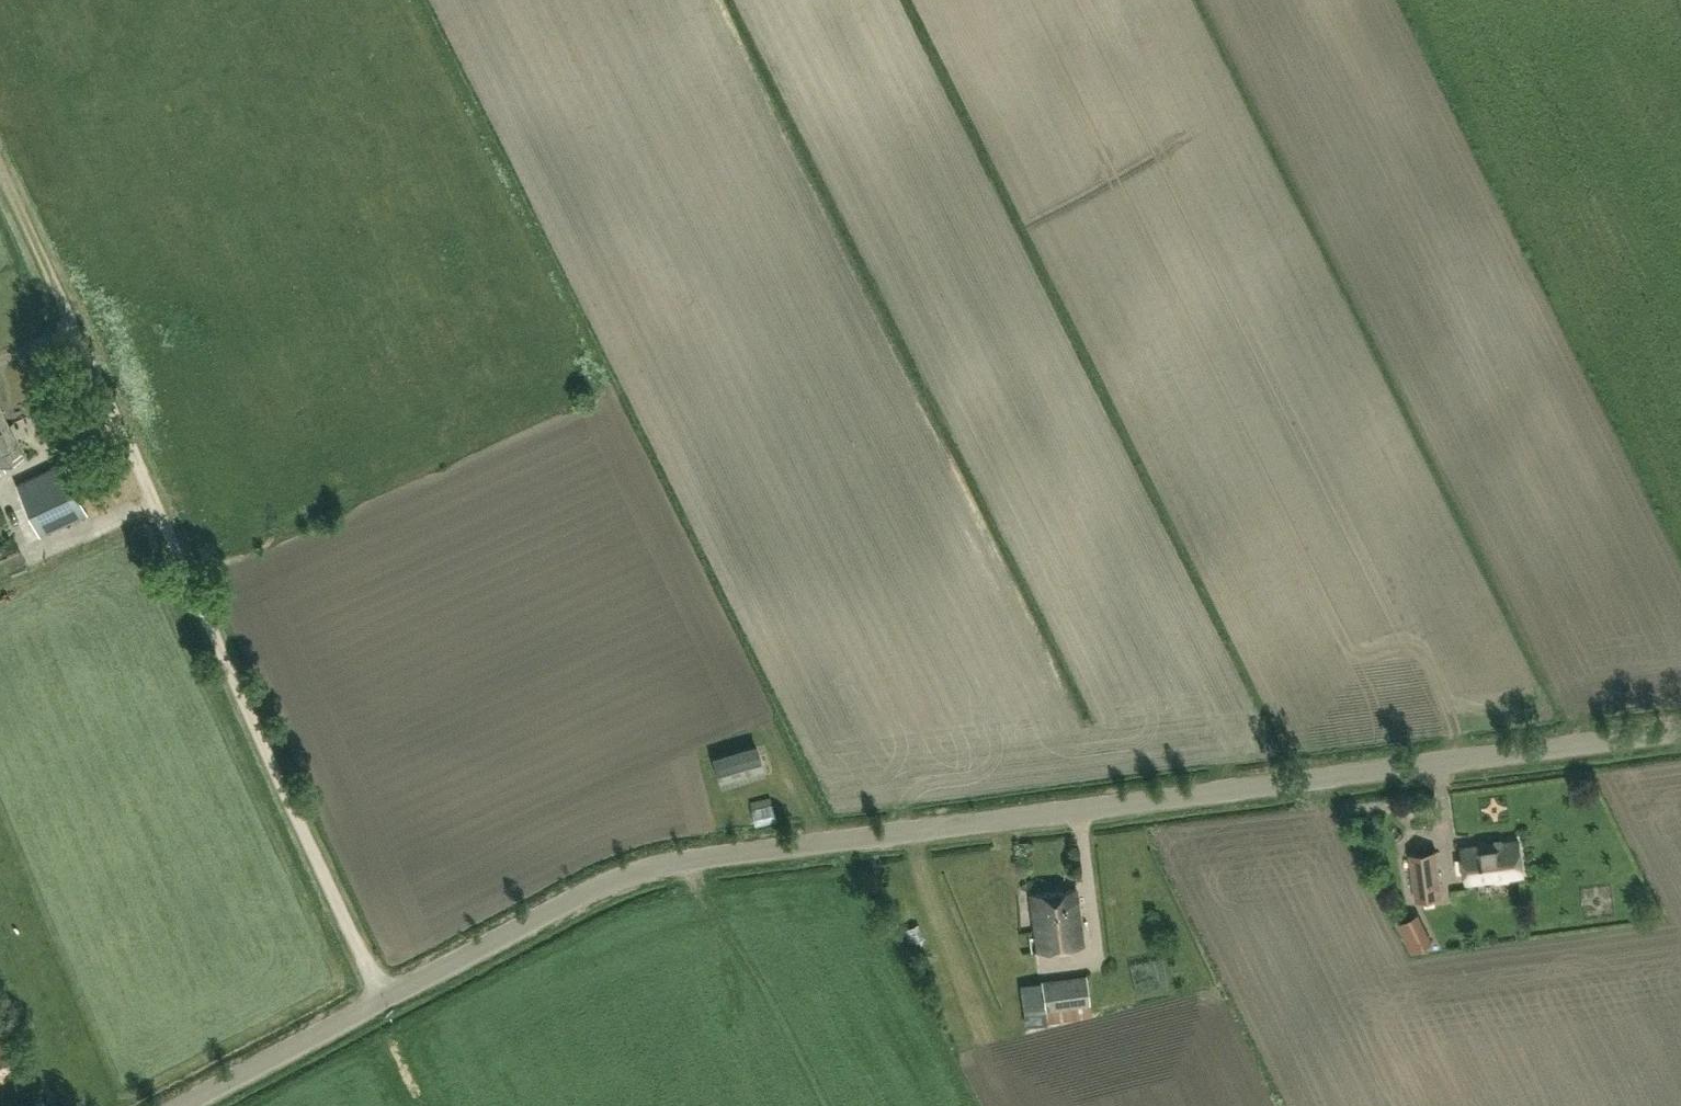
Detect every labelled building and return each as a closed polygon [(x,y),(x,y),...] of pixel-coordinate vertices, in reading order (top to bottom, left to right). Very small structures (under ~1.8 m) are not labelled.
[(22,459),(0,409),(0,469),(22,459)] [(88,513),(63,463),(15,486),(39,536),(88,513)] [(758,751),(714,764),(721,788),(765,775),(758,751)] [(1522,879),(1517,844),(1463,851),(1467,886),(1522,879)] [(1416,902),(1442,898),(1437,855),(1411,858),(1416,902)] [(1076,890),(1030,896),(1037,951),(1083,946),(1076,890)] [(1412,944),(1433,936),(1420,905),(1399,913),(1412,944)] [(1041,982),(1041,983),(1020,986),(1025,1026),(1092,1017),(1087,976),(1041,982)] [(20,1069),(6,1043),(19,1036),(6,1010),(0,1014),(0,1080),(20,1069)]
